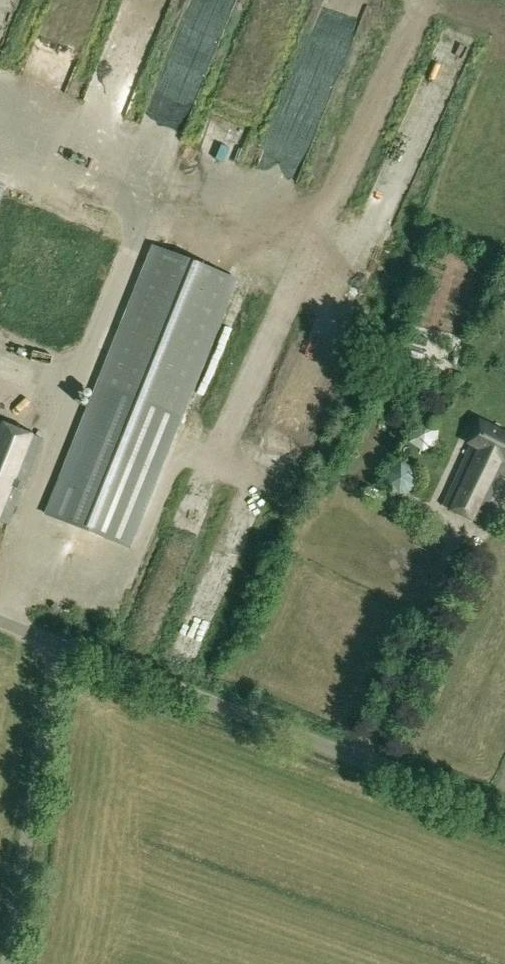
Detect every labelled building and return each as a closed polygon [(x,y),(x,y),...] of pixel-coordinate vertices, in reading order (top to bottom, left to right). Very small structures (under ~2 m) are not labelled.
[(10,5),(26,10),(29,0),(11,0),(10,5)] [(291,132),(289,149),(303,151),(305,134),(291,132)] [(152,247),(99,381),(45,516),(128,549),(235,280),(152,247)] [(44,356),(35,368),(47,377),(56,366),(44,356)] [(0,421),(0,521),(8,524),(42,438),(0,421)] [(442,507),(480,524),(504,468),(504,435),(477,422),(467,444),(470,446),(442,507)] [(446,442),(446,432),(423,431),(422,451),(435,452),(436,442),(446,442)]
